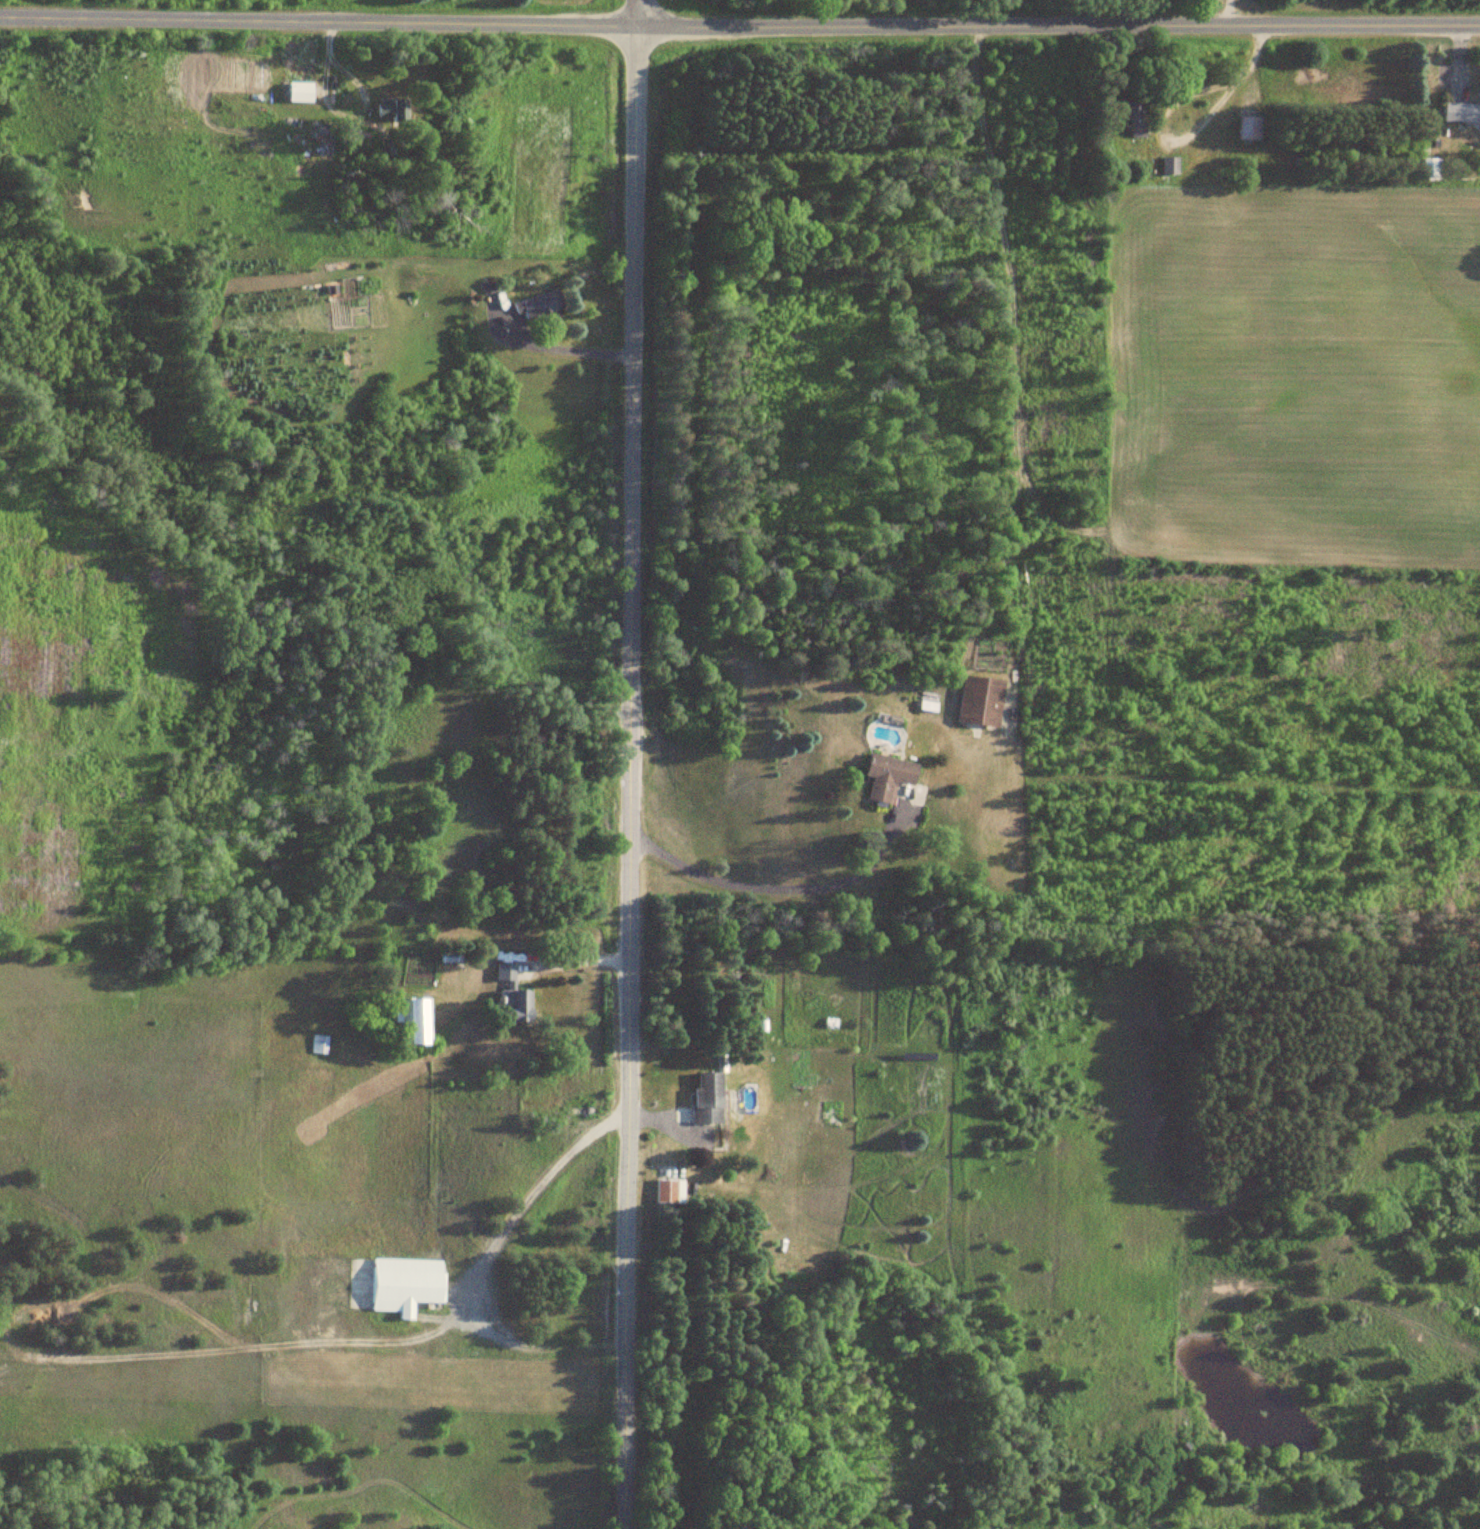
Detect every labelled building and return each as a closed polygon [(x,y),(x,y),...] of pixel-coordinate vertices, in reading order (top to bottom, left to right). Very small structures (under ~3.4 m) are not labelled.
[(380,119),(409,119),(409,98),(380,98),(380,119)] [(1147,119),(1143,119),(1143,102),(1127,102),(1127,119),(1133,119),(1133,137),(1147,137),(1147,119)] [(1446,102),(1446,123),(1479,124),(1479,103),(1446,102)] [(1242,140),(1264,140),(1264,116),(1242,116),(1242,140)] [(1180,157),(1163,157),(1163,174),(1180,174),(1180,157)] [(528,320),(566,308),(560,289),(522,301),(528,320)] [(1001,728),(1007,682),(965,676),(959,723),(1001,728)] [(868,800),(891,804),(895,781),(916,785),(920,764),(870,754),(866,776),(872,777),(868,800)] [(534,1022),(534,990),(517,990),(517,963),(499,963),(499,987),(501,987),(501,1011),(512,1011),(512,1022),(534,1022)] [(400,999),(400,1046),(431,1046),(431,999),(400,999)] [(329,1036),(315,1035),(314,1054),(329,1054),(329,1036)] [(724,1124),(724,1073),(696,1073),(696,1124),(724,1124)] [(658,1205),(686,1205),(686,1180),(658,1180),(658,1205)] [(416,1309),(445,1310),(446,1260),(375,1259),(374,1312),(401,1312),(401,1320),(416,1320),(416,1309)]
